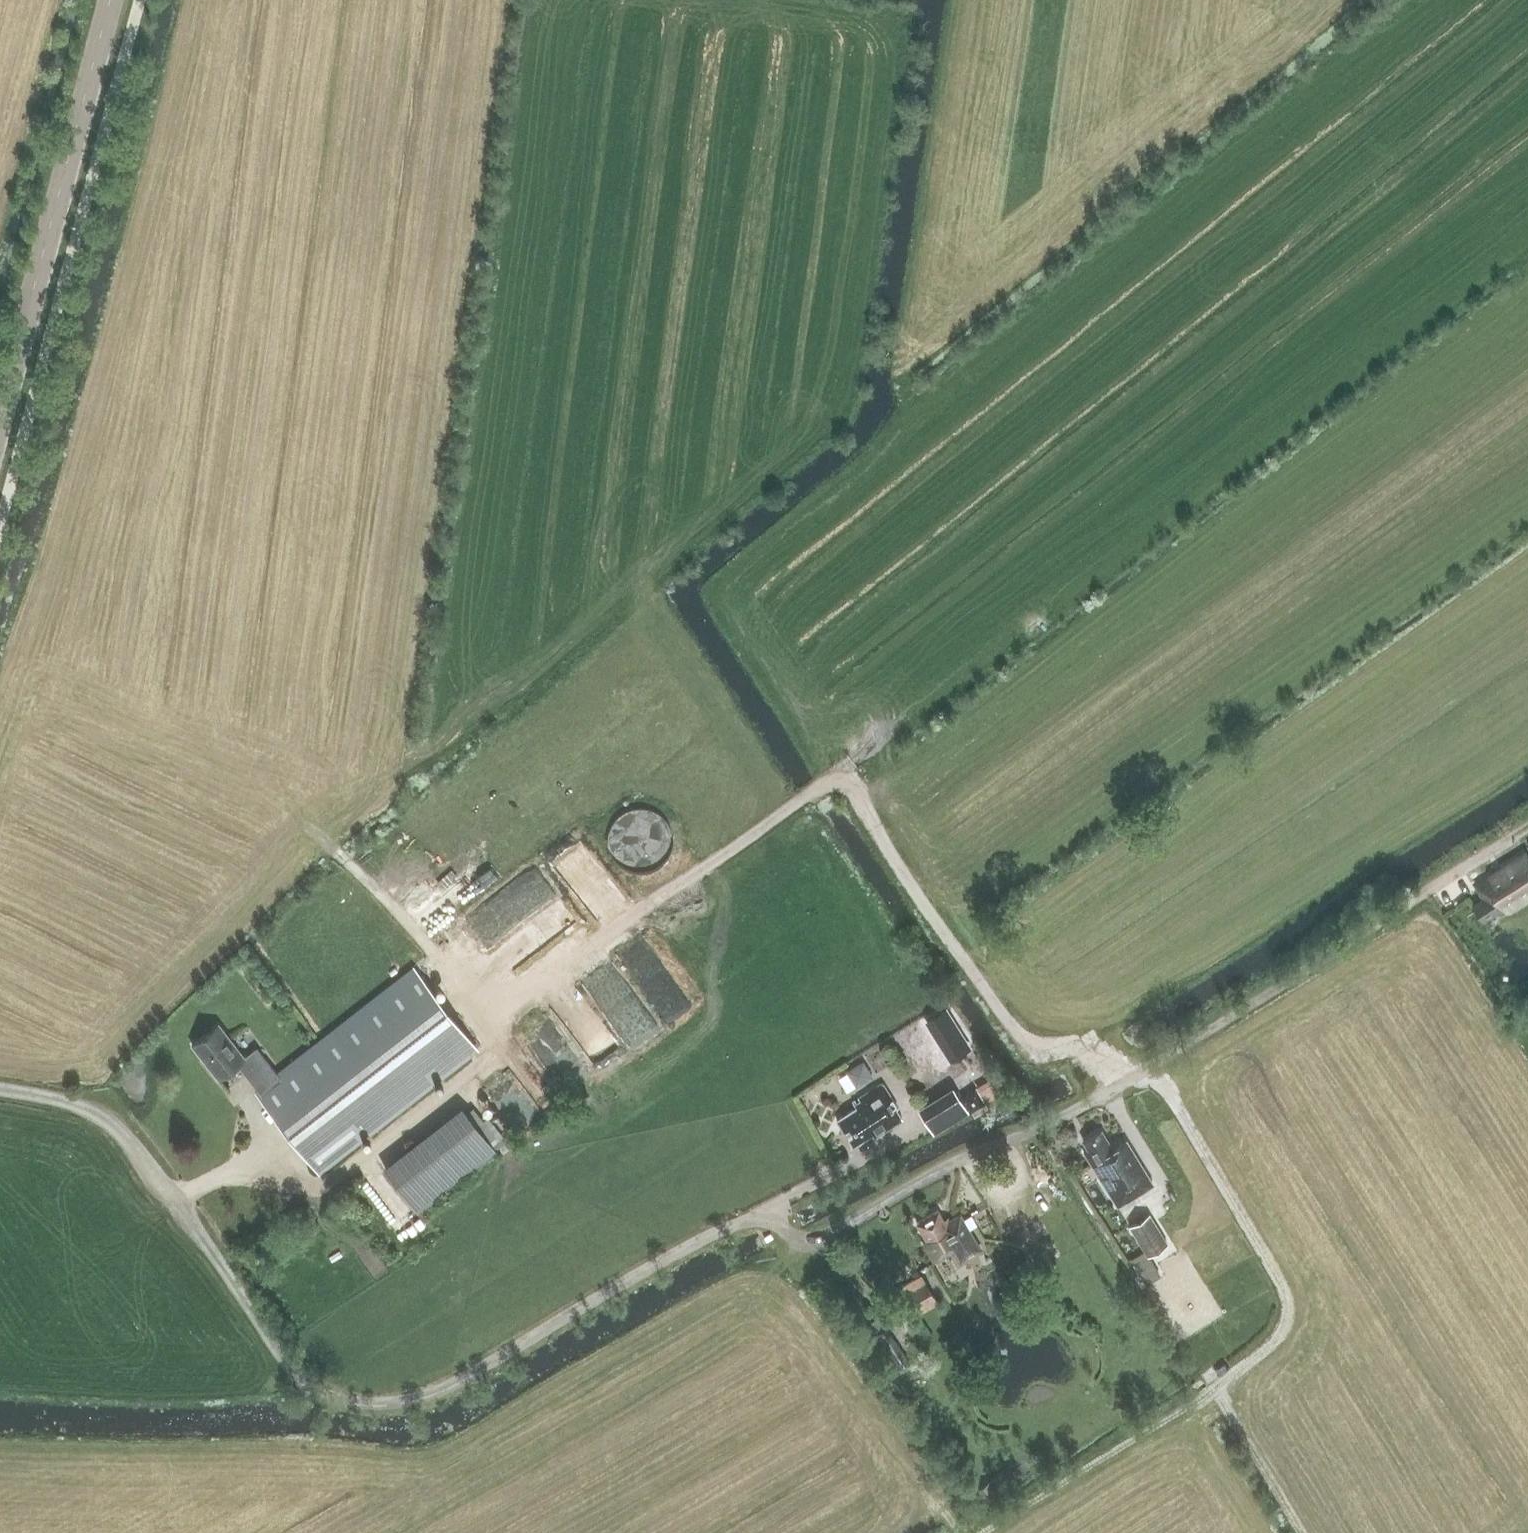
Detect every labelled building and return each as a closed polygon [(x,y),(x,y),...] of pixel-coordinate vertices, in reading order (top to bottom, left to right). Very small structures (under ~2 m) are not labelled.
[(1527,853),(1527,852),(1475,884),(1484,898),(1473,904),(1483,920),(1504,908),(1506,912),(1527,898),(1527,853)] [(616,948),(676,1036),(699,1020),(639,932),(616,948)] [(320,1171),(477,1048),(414,968),(279,1074),(258,1047),(245,1057),(219,1024),(193,1045),(219,1078),(238,1064),(259,1090),(257,1091),(320,1171)] [(621,1032),(637,1048),(660,1026),(645,1010),(621,1032)] [(601,1028),(580,1048),(600,1069),(621,1050),(601,1028)] [(846,1068),(856,1085),(871,1076),(861,1059),(846,1068)] [(874,1137),(903,1118),(881,1083),(852,1101),(856,1107),(836,1119),(853,1145),(872,1133),(874,1137)] [(932,1128),(965,1107),(955,1090),(921,1111),(932,1128)] [(375,1160),(409,1209),(491,1152),(457,1103),(375,1160)] [(1116,1206),(1152,1184),(1126,1141),(1112,1149),(1101,1130),(1083,1141),(1088,1149),(1083,1152),(1116,1206)] [(980,1249),(962,1218),(951,1225),(948,1219),(944,1221),(938,1211),(916,1223),(927,1241),(923,1244),(933,1261),(953,1250),(960,1261),(980,1249)] [(1167,1242),(1158,1227),(1150,1213),(1129,1226),(1146,1255),(1167,1242)] [(908,1313),(933,1298),(926,1286),(920,1276),(895,1291),(901,1301),(908,1313)] [(910,1362),(886,1326),(885,1327),(878,1316),(861,1327),(892,1374),(910,1362)]
